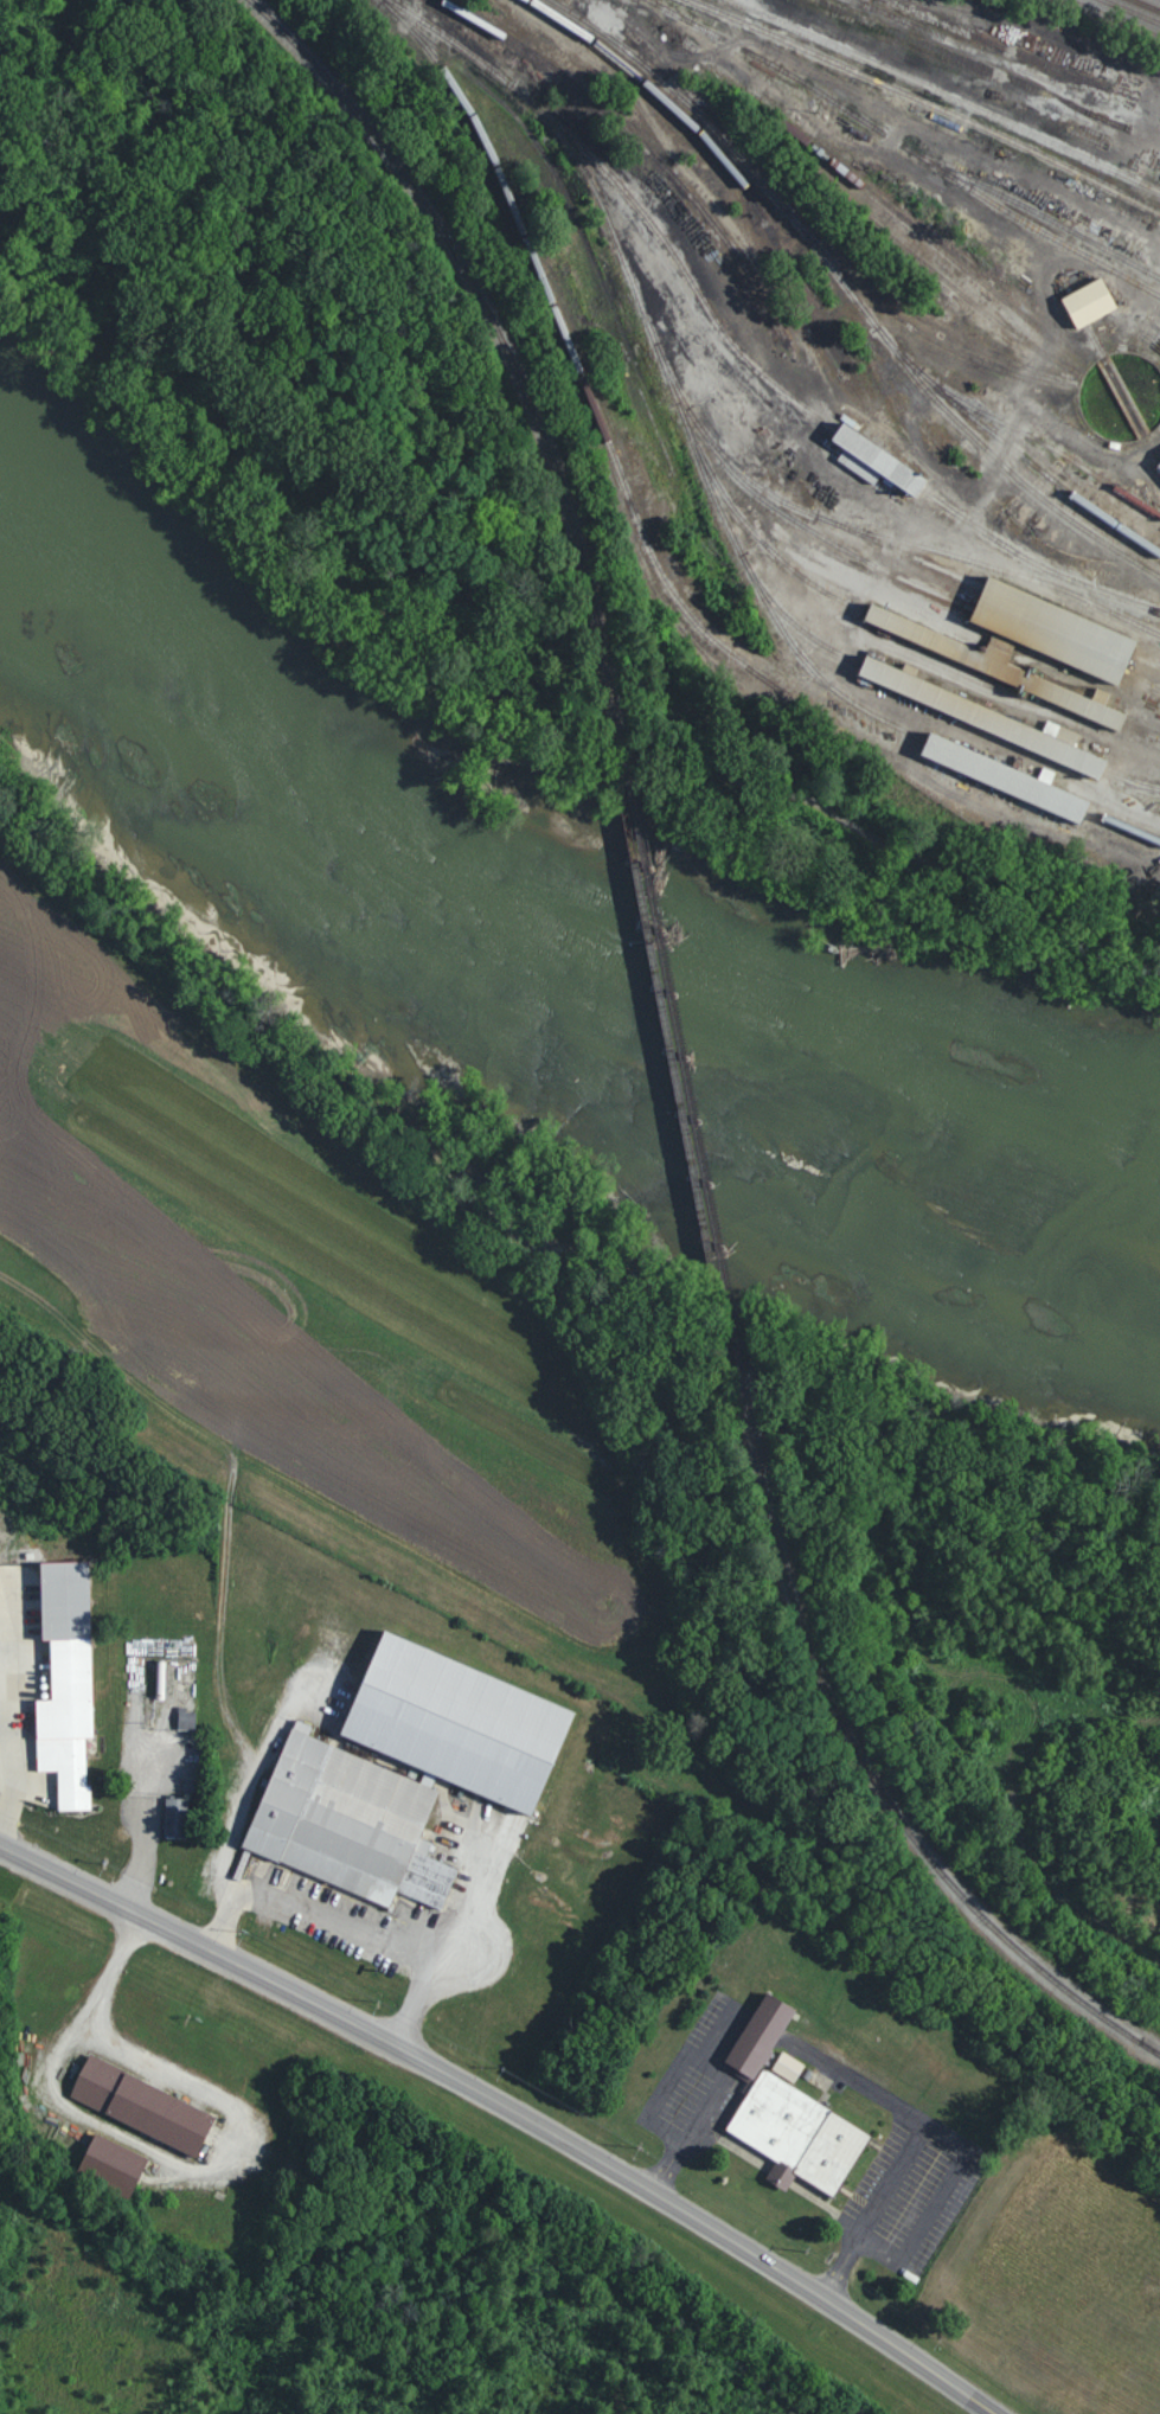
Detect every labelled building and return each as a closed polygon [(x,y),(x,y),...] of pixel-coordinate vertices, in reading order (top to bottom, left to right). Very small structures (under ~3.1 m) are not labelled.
[(1077,327),(1119,309),(1105,277),(1063,295),(1077,327)] [(930,477),(845,421),(833,440),(845,448),(837,460),(875,484),(882,473),(918,497),(930,477)] [(985,574),(1135,636),(1129,652),(1121,671),(1117,681),(967,619),(972,606),(981,584),(985,574)] [(873,602),(869,610),(866,619),(1119,731),(1123,721),(1127,712),(873,602)] [(869,652),(865,662),(860,671),(1100,777),(1103,770),(1108,757),(869,652)] [(934,729),(929,739),(924,751),(1084,820),(1089,809),(1095,798),(934,729)] [(95,1739),(90,1562),(41,1563),(43,1641),(51,1641),(52,1700),(36,1700),(38,1772),(58,1771),(59,1812),(90,1811),(88,1739),(95,1739)] [(577,1706),(381,1635),(344,1739),(426,1768),(422,1780),(308,1739),(313,1726),(293,1719),(245,1852),(392,1905),(397,1893),(443,1910),(458,1868),(427,1857),(432,1843),(421,1839),(439,1791),(432,1789),(436,1779),(537,1815),(577,1706)] [(178,1730),(196,1730),(196,1711),(179,1710),(178,1730)] [(164,1837),(189,1838),(190,1799),(166,1798),(164,1837)] [(728,2062),(739,2068),(735,2074),(755,2085),(795,2005),(765,1990),(728,2062)] [(796,2081),(805,2062),(781,2051),(773,2071),(796,2081)] [(199,2157),(217,2114),(88,2058),(69,2100),(199,2157)] [(873,2131),(762,2069),(727,2130),(777,2158),(766,2178),(788,2190),(797,2173),(836,2196),(873,2131)] [(149,2160),(96,2134),(79,2171),(132,2196),(149,2160)]
